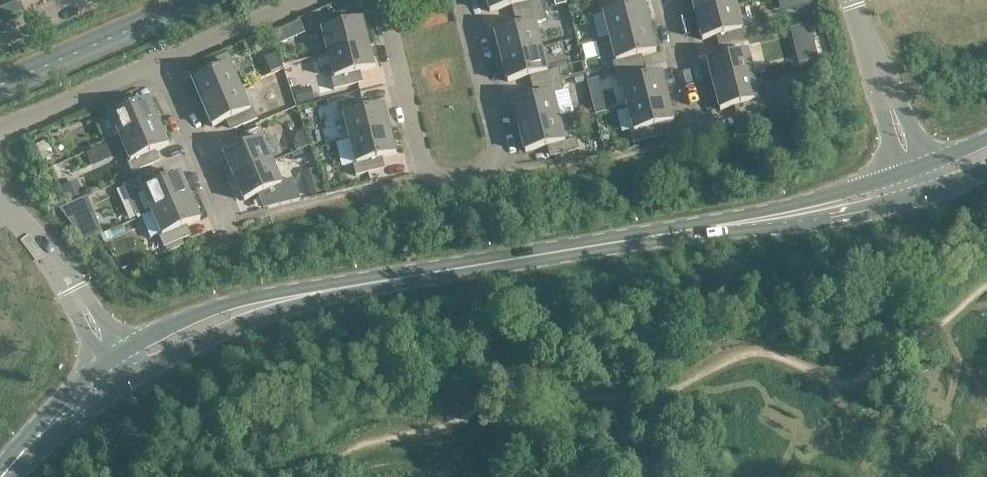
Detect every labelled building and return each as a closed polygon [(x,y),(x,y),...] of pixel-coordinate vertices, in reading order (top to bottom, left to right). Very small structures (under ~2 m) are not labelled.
[(529,0),(487,0),(490,12),(516,5),(519,16),(543,10),(541,0),(537,0),(529,2),(529,0)] [(610,38),(649,28),(643,3),(624,8),(622,0),(610,0),(597,3),(600,14),(604,13),(610,38)] [(696,16),(736,6),(734,0),(692,0),(696,16)] [(0,8),(0,12),(8,17),(19,12),(15,2),(0,8)] [(742,30),(736,6),(696,16),(702,40),(721,35),(724,46),(748,40),(745,29),(742,30)] [(546,21),(543,10),(519,16),(522,27),(495,34),(501,58),(541,48),(535,24),(546,21)] [(322,30),(328,54),(368,44),(362,20),(343,25),(340,14),(316,20),(319,31),(322,30)] [(656,52),(649,28),(610,38),(616,62),(613,63),(615,74),(639,67),(637,57),(656,52)] [(284,29),(274,33),(279,44),(289,40),(284,29)] [(751,51),(748,40),(724,46),(726,57),(708,62),(714,86),(753,76),(747,52),(751,51)] [(374,68),(368,44),(328,54),(334,78),(331,79),(334,90),(358,84),(355,73),(374,68)] [(547,72),(541,48),(501,58),(507,82),(534,75),(537,86),(561,80),(558,69),(547,72)] [(192,81),(202,104),(240,88),(230,65),(233,63),(229,53),(206,63),(210,73),(192,81)] [(642,78),(639,67),(615,74),(618,84),(621,83),(628,108),(667,98),(661,73),(642,78)] [(759,100),(753,76),(714,86),(720,110),(739,106),(741,117),(766,110),(763,99),(759,100)] [(598,78),(587,81),(590,94),(601,91),(598,78)] [(564,91),(561,80),(537,86),(540,97),(513,104),(519,128),(559,118),(552,94),(564,91)] [(250,111),(240,88),(202,104),(212,127),(230,119),(235,130),(258,120),(253,109),(250,111)] [(307,89),(294,92),(298,104),(310,101),(307,89)] [(111,116),(121,139),(158,123),(148,100),(130,107),(126,97),(103,107),(108,117),(111,116)] [(673,122),(667,98),(628,108),(634,132),(630,133),(633,144),(663,136),(660,125),(673,122)] [(344,116),(350,140),(390,130),(383,106),(365,111),(362,100),(338,106),(340,117),(344,116)] [(565,142),(559,118),(519,128),(525,152),(552,145),(555,156),(579,150),(576,139),(565,142)] [(168,146),(158,123),(121,139),(131,162),(127,163),(132,174),(155,164),(150,153),(168,146)] [(224,155),(234,178),(272,162),(262,139),(265,137),(261,127),(238,137),(242,147),(224,155)] [(396,154),(390,130),(350,140),(356,164),(353,165),(356,176),(380,170),(377,159),(396,154)] [(297,135),(294,145),(296,150),(307,146),(302,133),(297,135)] [(282,185),(272,162),(234,178),(244,201),(262,193),(266,204),(289,194),(285,183),(282,185)] [(315,170),(303,174),(311,196),(322,191),(315,170)] [(143,190),(153,213),(190,197),(180,174),(162,182),(158,171),(135,181),(139,191),(143,190)] [(77,185),(64,191),(69,202),(82,196),(77,185)] [(200,220),(190,197),(153,213),(163,236),(159,238),(164,248),(187,238),(182,228),(200,220)] [(85,200),(60,211),(84,243),(100,236),(85,200)] [(109,232),(100,236),(103,242),(112,239),(109,232)]
